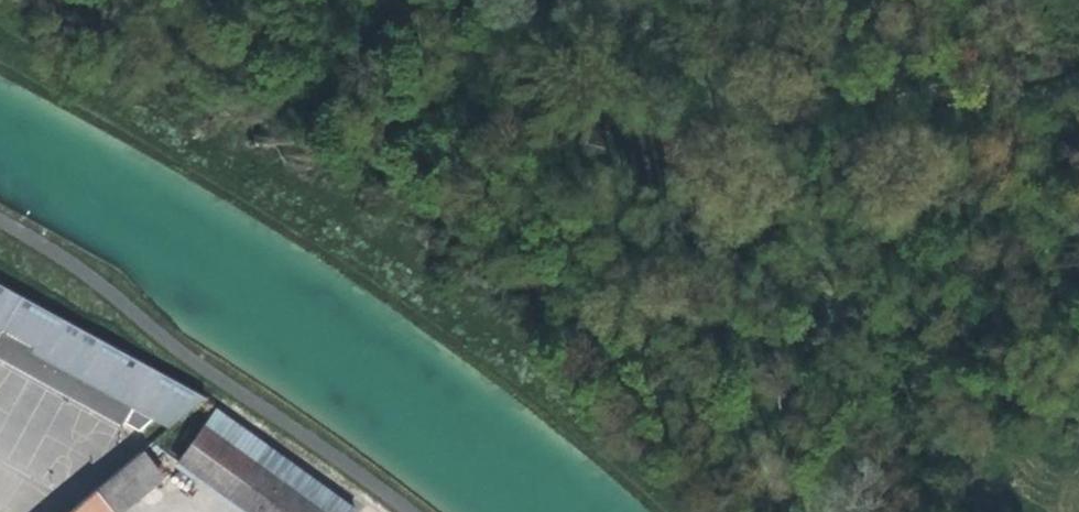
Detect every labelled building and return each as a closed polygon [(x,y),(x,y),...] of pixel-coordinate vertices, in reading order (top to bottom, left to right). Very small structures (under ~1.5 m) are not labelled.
[(121,425),(131,431),(147,419),(163,428),(198,400),(14,294),(0,287),(0,359),(121,425)] [(118,431),(121,425),(0,359),(0,365),(118,431)] [(201,426),(174,462),(215,492),(248,461),(201,426)] [(134,453),(94,485),(113,489),(142,463),(134,453)] [(215,492),(242,511),(318,511),(248,461),(215,492)] [(90,489),(108,511),(113,511),(154,477),(142,463),(113,489),(94,485),(90,489)] [(62,511),(108,511),(90,489),(62,511)]
